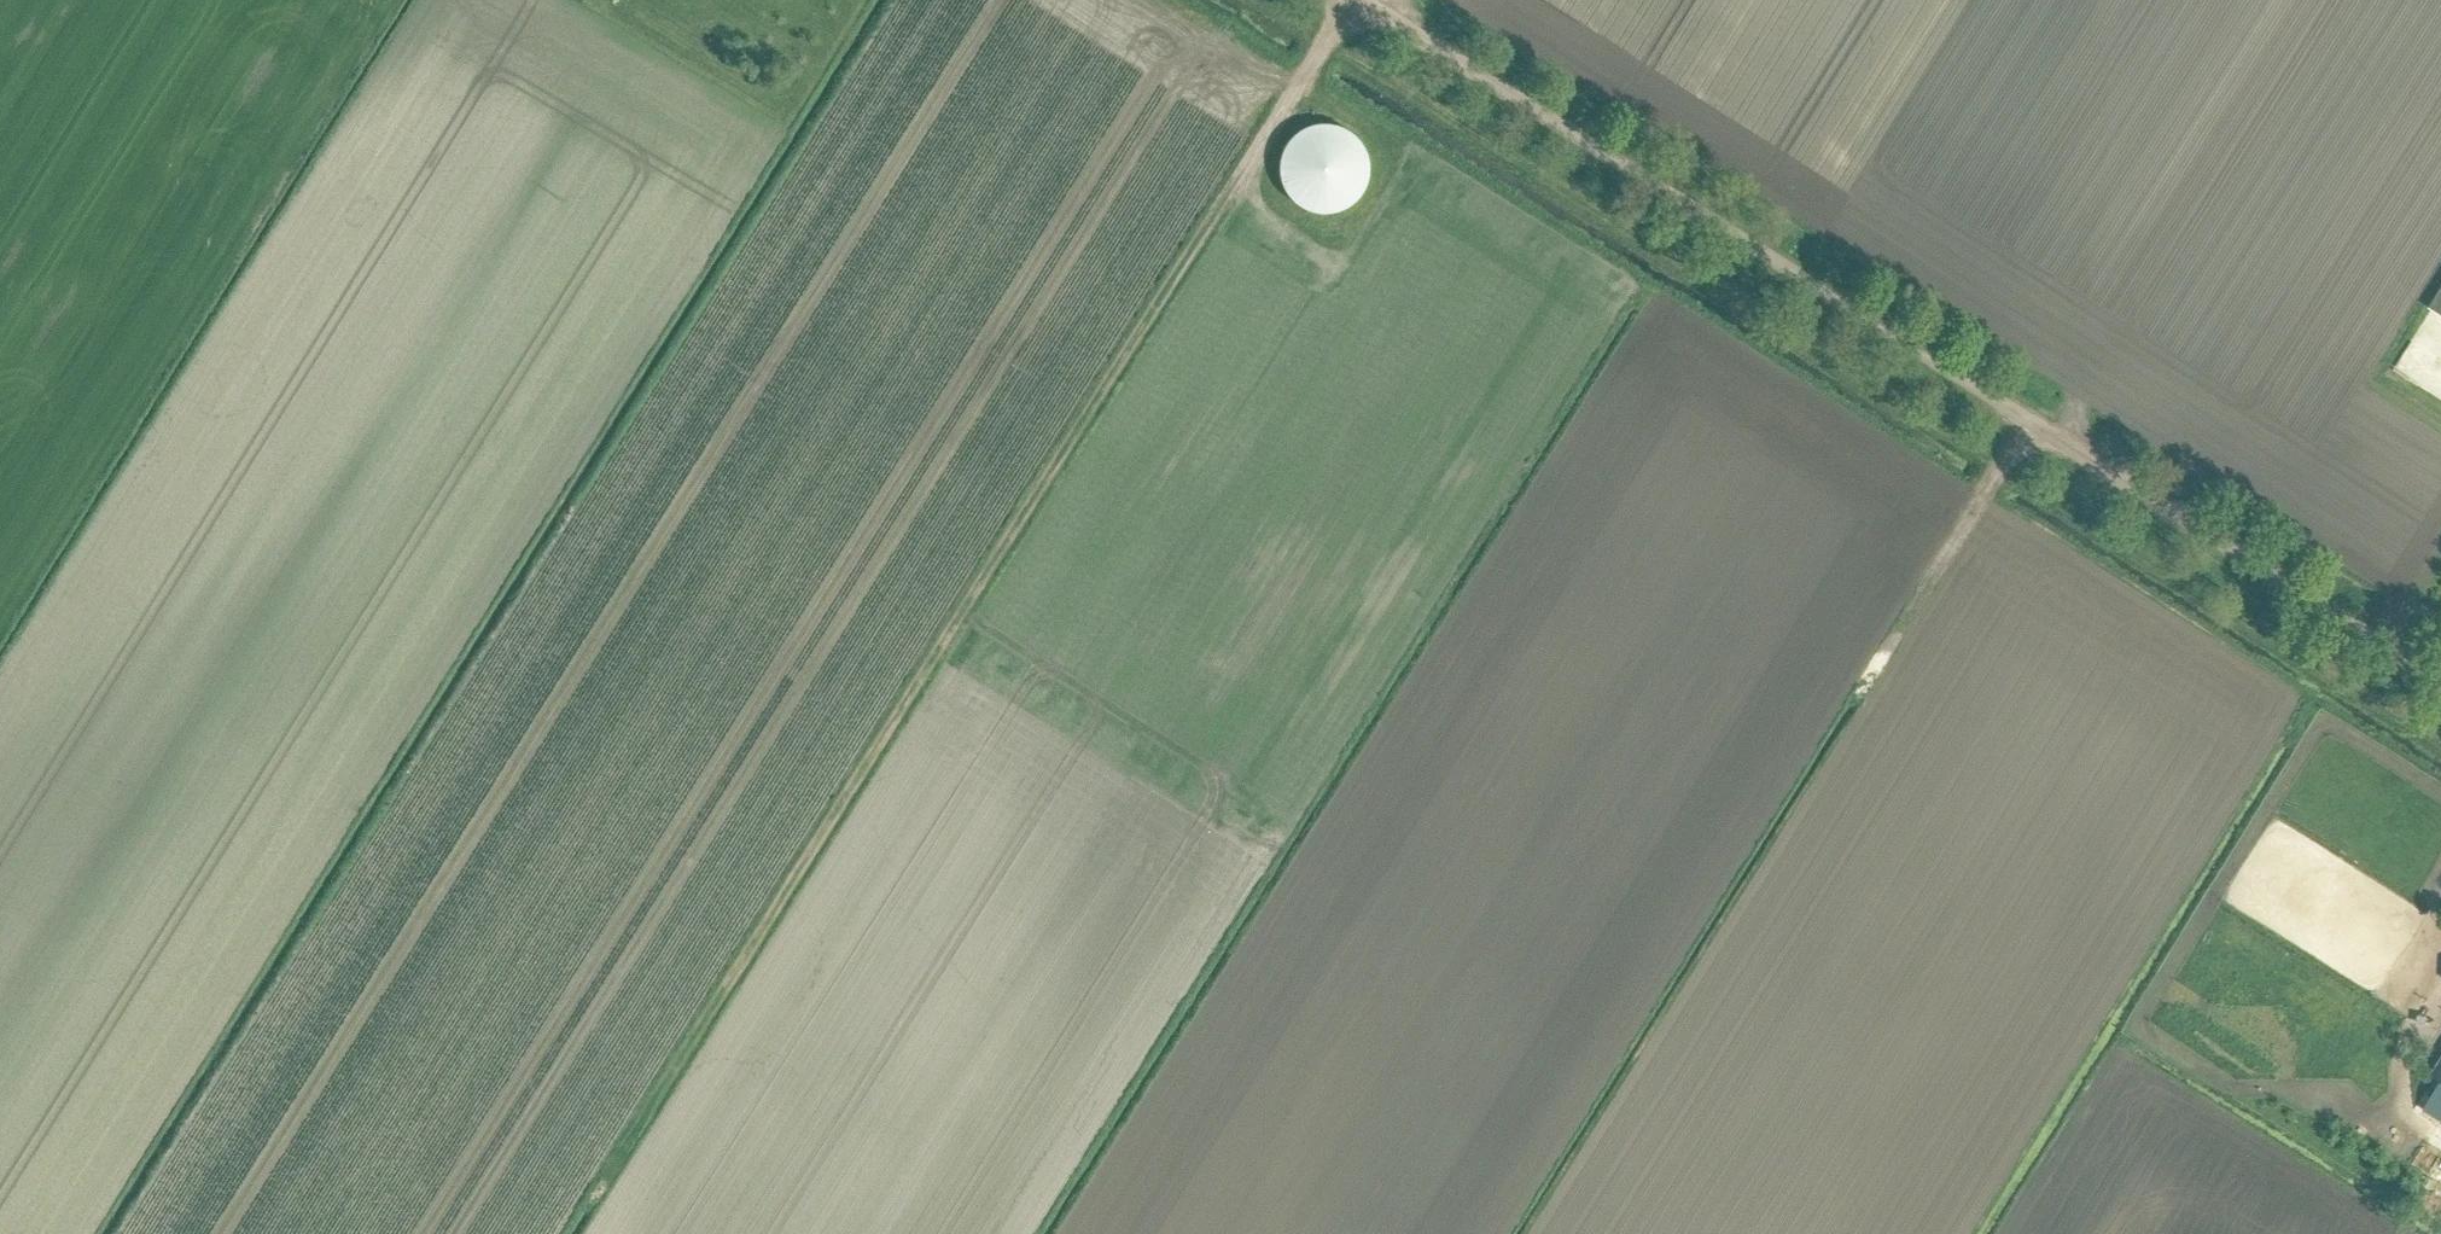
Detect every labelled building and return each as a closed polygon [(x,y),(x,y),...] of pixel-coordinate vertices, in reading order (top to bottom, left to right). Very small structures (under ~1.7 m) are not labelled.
[(1368,159),(1362,145),(1352,134),(1339,127),(1324,125),(1310,128),(1297,135),(1287,146),(1281,159),(1280,174),(1283,188),(1291,201),(1303,210),(1317,214),(1332,214),(1346,209),(1358,200),(1366,188),(1369,173),(1368,159)] [(2440,318),(2440,300),(2433,313),(2440,318)] [(2431,1075),(2437,1080),(2418,1108),(2440,1122),(2440,1059),(2431,1075)]
